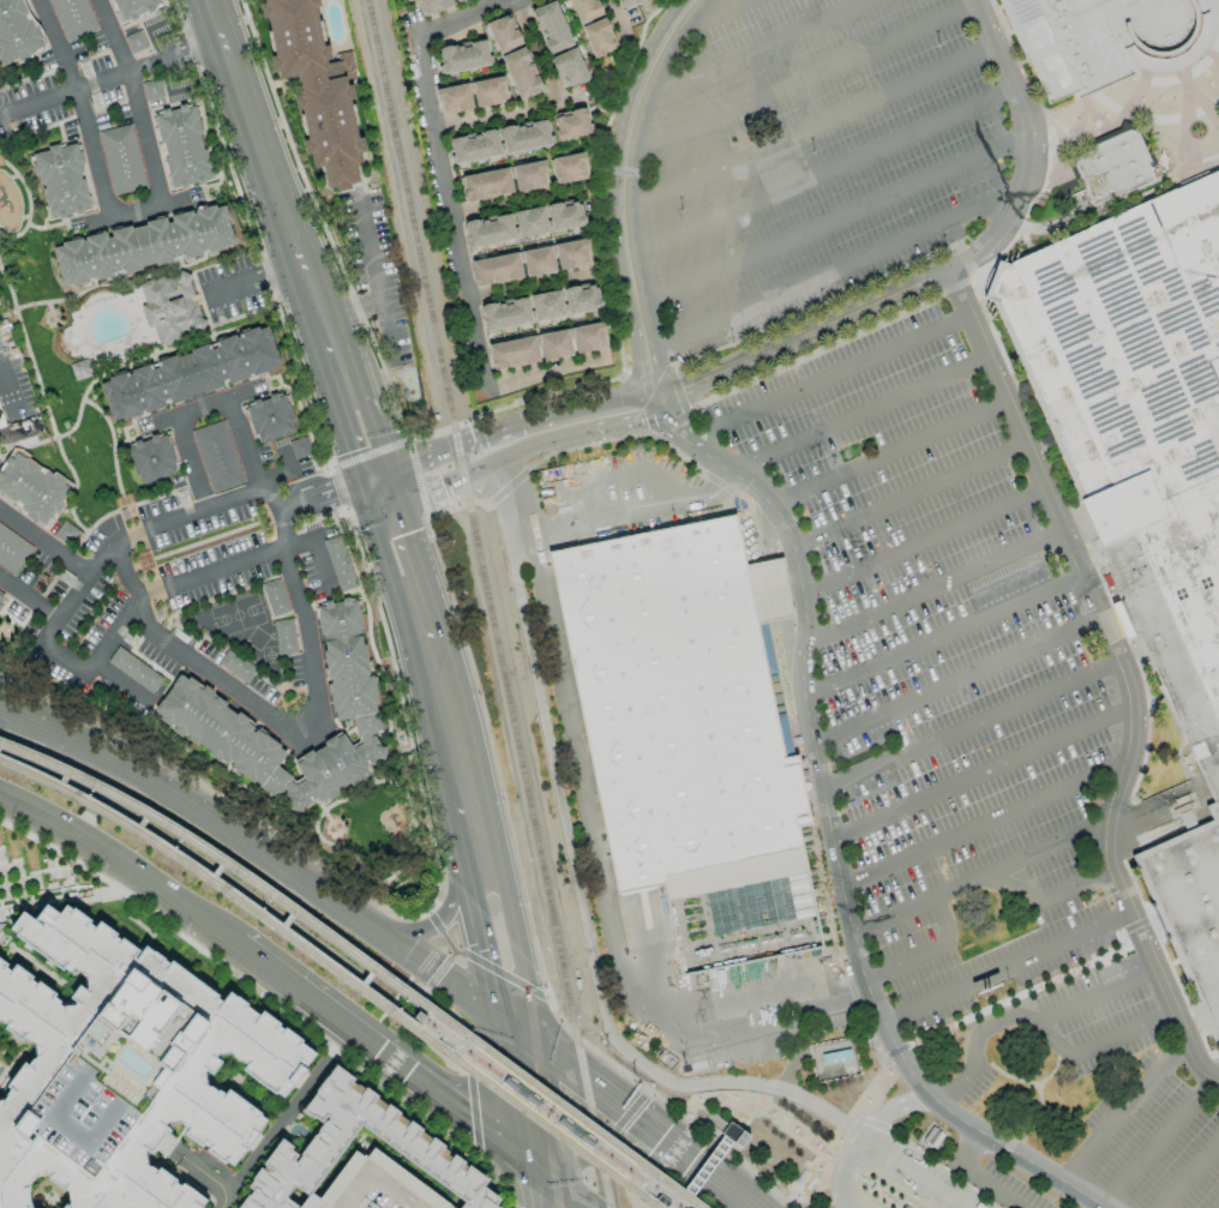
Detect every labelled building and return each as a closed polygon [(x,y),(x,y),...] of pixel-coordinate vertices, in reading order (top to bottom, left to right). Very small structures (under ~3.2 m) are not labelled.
[(1,66),(42,49),(23,0),(0,0),(0,63),(1,66)] [(158,8),(155,0),(111,0),(119,22),(158,8)] [(265,5),(264,0),(320,0),(322,8),(318,10),(320,22),(324,20),(328,42),(324,42),(325,46),(329,44),(332,60),(328,61),(330,71),(326,71),(328,80),(347,77),(348,86),(352,85),(355,98),(352,100),(353,106),(358,104),(361,125),(359,125),(360,134),(366,133),(371,155),(365,156),(366,163),(360,164),(364,184),(354,186),(354,191),(337,194),(336,190),(325,192),(320,168),(313,169),(311,156),(306,156),(302,142),(308,140),(307,133),(305,134),(302,118),(305,116),(304,108),(298,109),(295,97),(301,96),(299,88),(302,86),(300,76),(281,79),(280,71),(274,72),(270,56),(275,55),(269,17),(263,18),(260,5),(265,5)] [(451,0),(414,0),(422,18),(453,5),(451,0)] [(572,45),(555,0),(530,10),(548,54),(572,45)] [(601,15),(596,0),(569,0),(577,23),(601,15)] [(643,0),(617,0),(621,9),(643,0)] [(1043,108),(996,0),(1218,0),(1218,35),(1212,38),(1208,37),(1203,48),(1196,58),(1187,65),(1178,70),(1167,72),(1157,73),(1146,72),(1136,70),(1135,73),(1074,101),(1070,95),(1043,108)] [(486,23),(498,53),(522,44),(510,13),(486,23)] [(594,58),(617,47),(604,17),(581,27),(594,58)] [(123,37),(131,54),(147,47),(140,30),(123,37)] [(438,46),(442,73),(490,66),(486,40),(438,46)] [(501,55),(518,100),(542,91),(526,46),(501,55)] [(563,89),(588,78),(575,47),(550,58),(563,89)] [(470,82),(476,108),(508,101),(502,75),(470,82)] [(163,97),(159,79),(141,82),(145,101),(163,97)] [(473,108),(467,83),(436,89),(441,115),(473,108)] [(155,112),(169,188),(210,180),(195,104),(155,112)] [(554,118),(558,140),(590,134),(585,107),(569,110),(570,115),(554,118)] [(499,129),(505,154),(551,144),(545,118),(499,129)] [(112,195),(145,188),(131,124),(98,131),(112,195)] [(1129,130),(1153,182),(1092,210),(1068,157),(1129,130)] [(497,131),(450,136),(452,162),(500,157),(497,131)] [(90,210),(77,143),(33,151),(46,219),(90,210)] [(556,184),(588,178),(583,152),(551,159),(556,184)] [(549,185),(543,160),(511,167),(516,192),(549,185)] [(512,195),(509,169),(462,174),(465,200),(512,195)] [(1004,266),(1218,171),(1218,822),(990,305),(980,301),(996,263),(1004,266)] [(580,202),(561,206),(560,202),(546,205),(551,231),(584,225),(580,202)] [(234,248),(225,203),(167,216),(168,218),(108,231),(108,232),(52,244),(61,287),(93,280),(93,281),(113,276),(113,274),(234,248)] [(517,236),(546,233),(544,207),(514,211),(517,236)] [(464,223),(468,247),(515,239),(510,214),(494,216),(495,218),(464,223)] [(592,263),(586,238),(553,245),(559,271),(592,263)] [(556,272),(551,245),(520,251),(526,278),(556,272)] [(523,277),(517,252),(471,262),(476,287),(523,277)] [(138,284),(144,305),(140,306),(146,328),(153,327),(158,344),(203,330),(193,296),(193,295),(186,270),(138,284)] [(596,283),(563,289),(567,314),(601,308),(596,283)] [(530,295),(535,321),(565,315),(559,289),(530,295)] [(532,322),(526,297),(480,306),(485,331),(532,322)] [(576,354),(608,347),(602,321),(570,329),(576,354)] [(112,423),(167,406),(167,404),(226,386),(225,384),(280,367),(267,325),(210,342),(211,345),(150,364),(150,365),(99,381),(112,423)] [(538,333),(541,360),(571,356),(568,330),(538,333)] [(487,345),(493,371),(540,361),(534,335),(487,345)] [(258,445),(297,430),(282,392),(244,406),(258,445)] [(243,483),(224,420),(191,430),(211,493),(243,483)] [(125,446),(138,485),(178,472),(164,432),(125,446)] [(312,454),(306,436),(288,441),(294,460),(312,454)] [(19,449),(0,471),(0,490),(42,528),(63,504),(59,500),(68,491),(19,449)] [(817,948),(678,976),(660,884),(612,895),(542,557),(731,518),(741,570),(777,563),(789,620),(751,627),(817,948)] [(78,532),(64,521),(52,534),(66,546),(78,532)] [(0,524),(0,565),(14,575),(34,547),(0,524)] [(357,586),(340,535),(322,540),(339,592),(357,586)] [(261,584),(271,617),(289,611),(279,578),(261,584)] [(297,811),(313,801),(327,799),(353,783),(357,783),(370,763),(386,760),(384,749),(375,743),(374,733),(378,730),(360,605),(346,597),(335,604),(329,600),(316,608),(333,721),(353,718),(357,742),(354,745),(338,734),(293,762),(301,775),(294,785),(287,774),(276,767),(289,747),(178,674),(153,713),(157,720),(297,811)] [(274,620),(277,655),(296,653),(293,618),(274,620)] [(152,693),(162,678),(117,647),(106,662),(152,693)] [(216,665),(246,683),(256,667),(226,649),(216,665)] [(1178,814),(1185,830),(1195,826),(1188,810),(1178,814)] [(1129,861),(1218,822),(1218,1040),(1211,1044),(1129,861)] [(204,1197),(146,1162),(168,1125),(237,1166),(266,1117),(205,1081),(220,1057),(288,1097),(316,1051),(75,907),(19,916),(8,934),(83,979),(69,1001),(0,959),(0,1025),(34,1046),(0,1104),(0,1207),(198,1207),(204,1197)]
